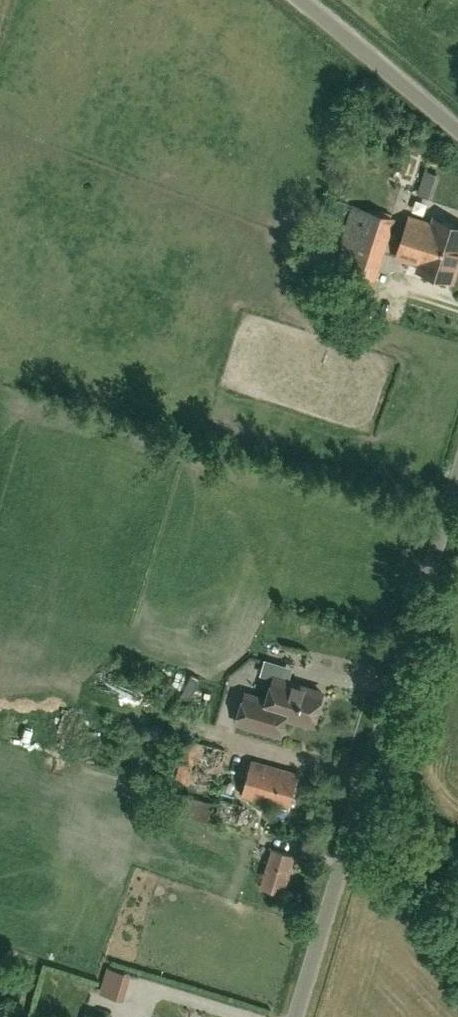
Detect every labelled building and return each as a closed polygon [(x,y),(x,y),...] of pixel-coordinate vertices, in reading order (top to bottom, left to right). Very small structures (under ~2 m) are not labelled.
[(431,170),(424,192),(437,196),(444,174),(431,170)] [(352,205),(341,239),(345,241),(337,267),(350,271),(341,299),(366,307),(394,218),(352,205)] [(398,257),(419,264),(418,269),(454,280),(457,268),(457,225),(440,220),(438,225),(432,223),(432,224),(410,217),(398,257)] [(274,677),(271,690),(268,699),(246,692),(238,721),(280,734),(285,714),(313,723),(323,692),(274,677)] [(216,789),(227,749),(187,738),(176,778),(216,789)] [(242,794),(289,807),(298,772),(252,760),(242,794)] [(181,813),(208,820),(213,801),(187,794),(181,813)] [(244,823),(250,805),(227,798),(222,817),(244,823)] [(284,894),(295,855),(273,848),(261,886),(284,894)] [(112,968),(107,994),(133,999),(138,973),(112,968)]
